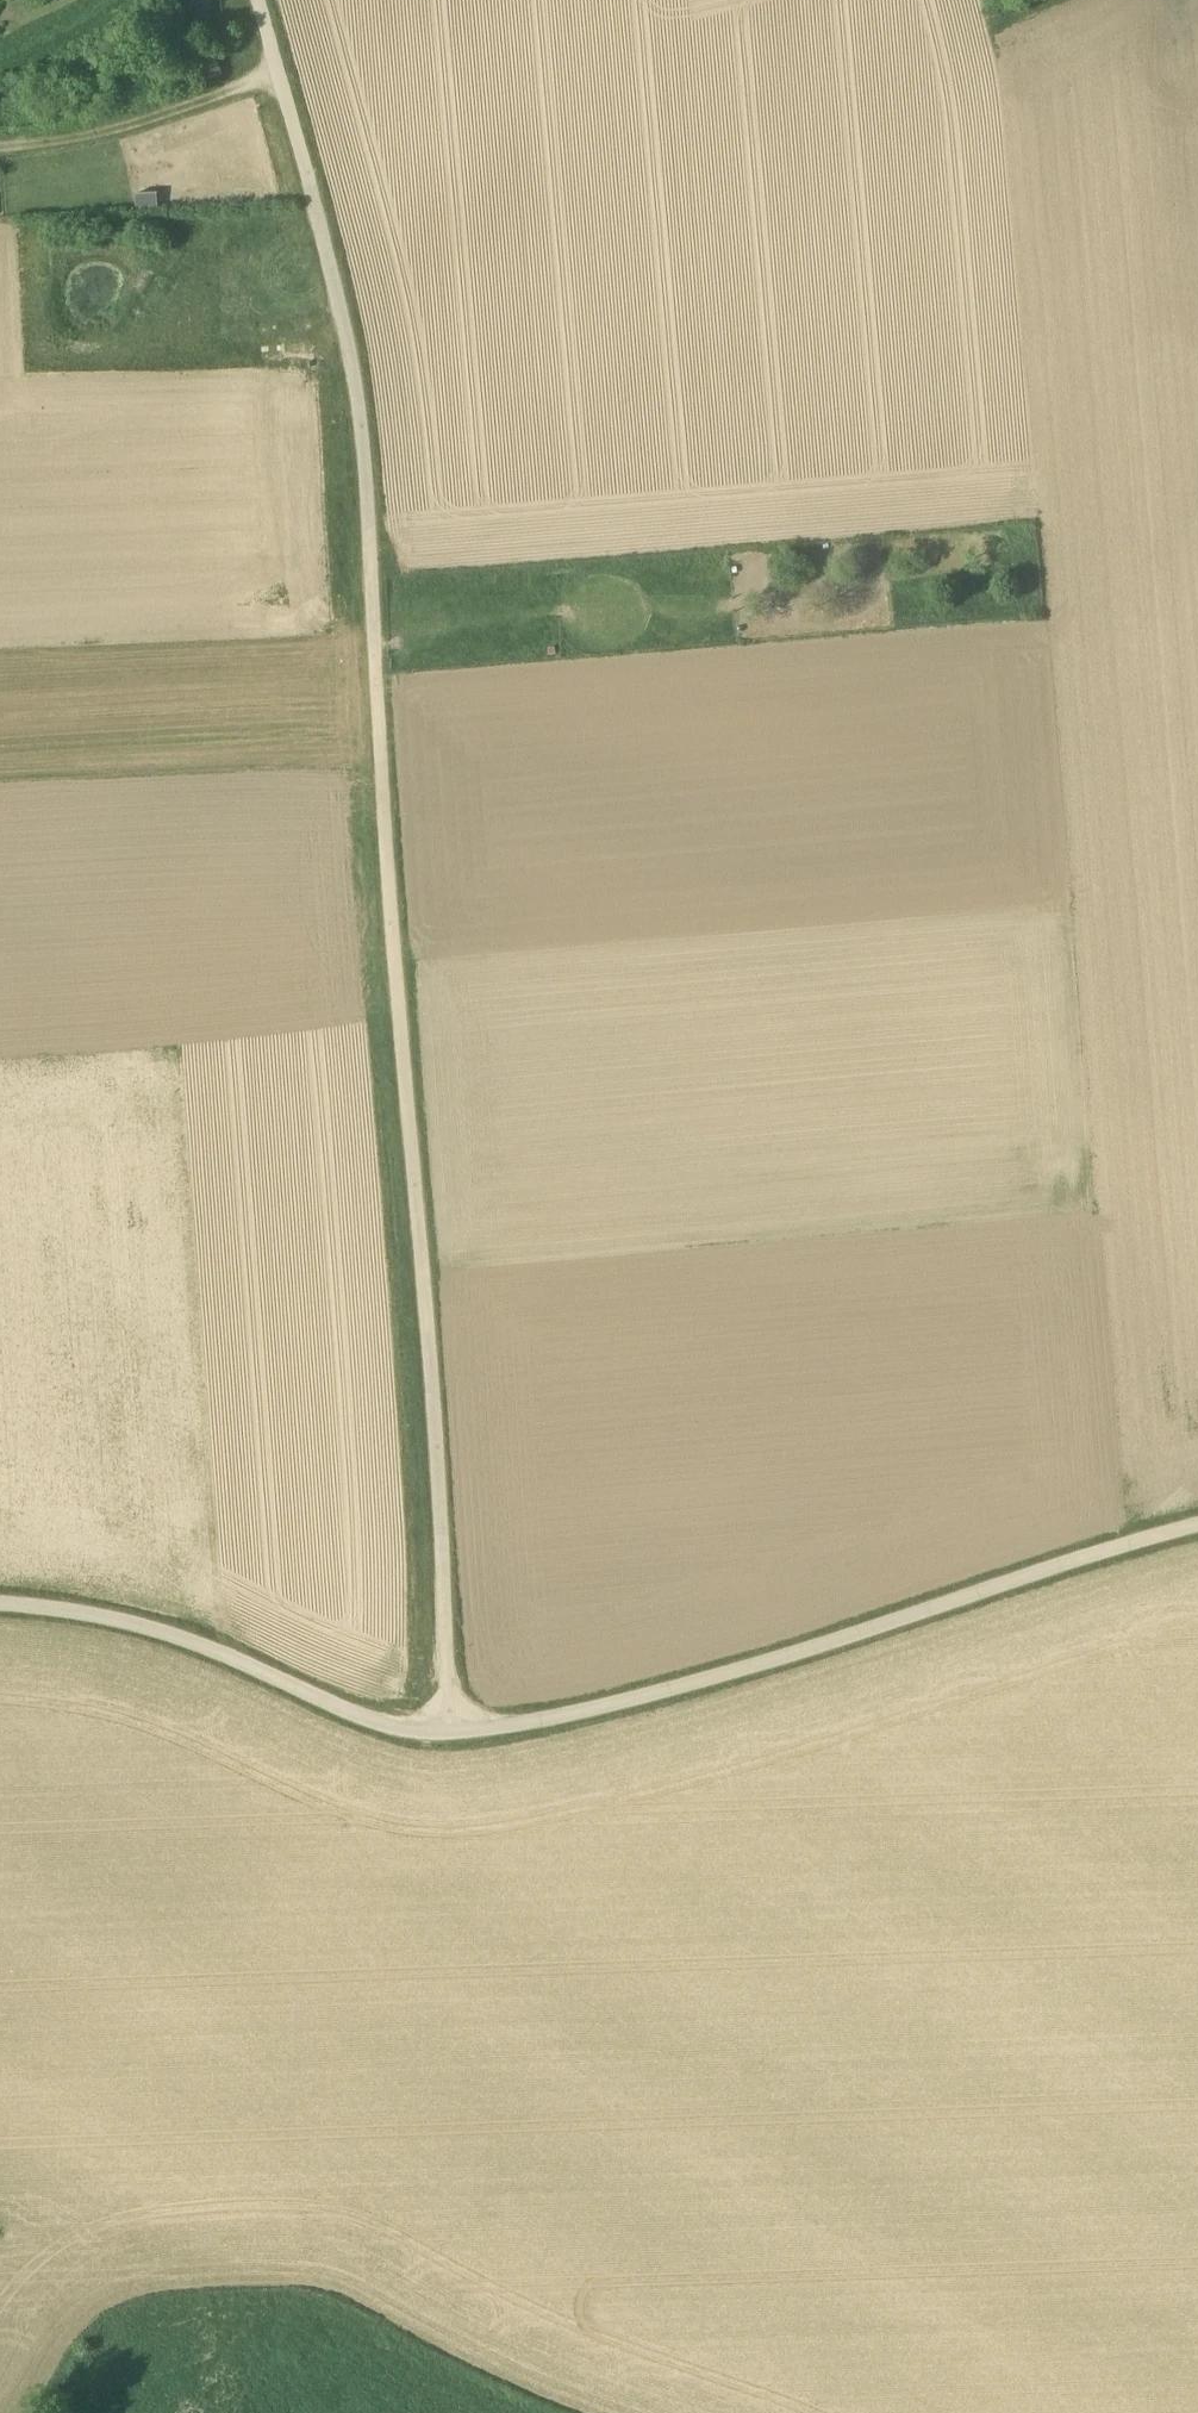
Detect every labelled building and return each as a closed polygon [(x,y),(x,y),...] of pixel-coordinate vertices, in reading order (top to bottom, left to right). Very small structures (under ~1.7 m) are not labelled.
[(205,2),(188,7),(193,23),(210,18),(205,2)] [(214,59),(203,64),(209,80),(220,75),(214,59)]
